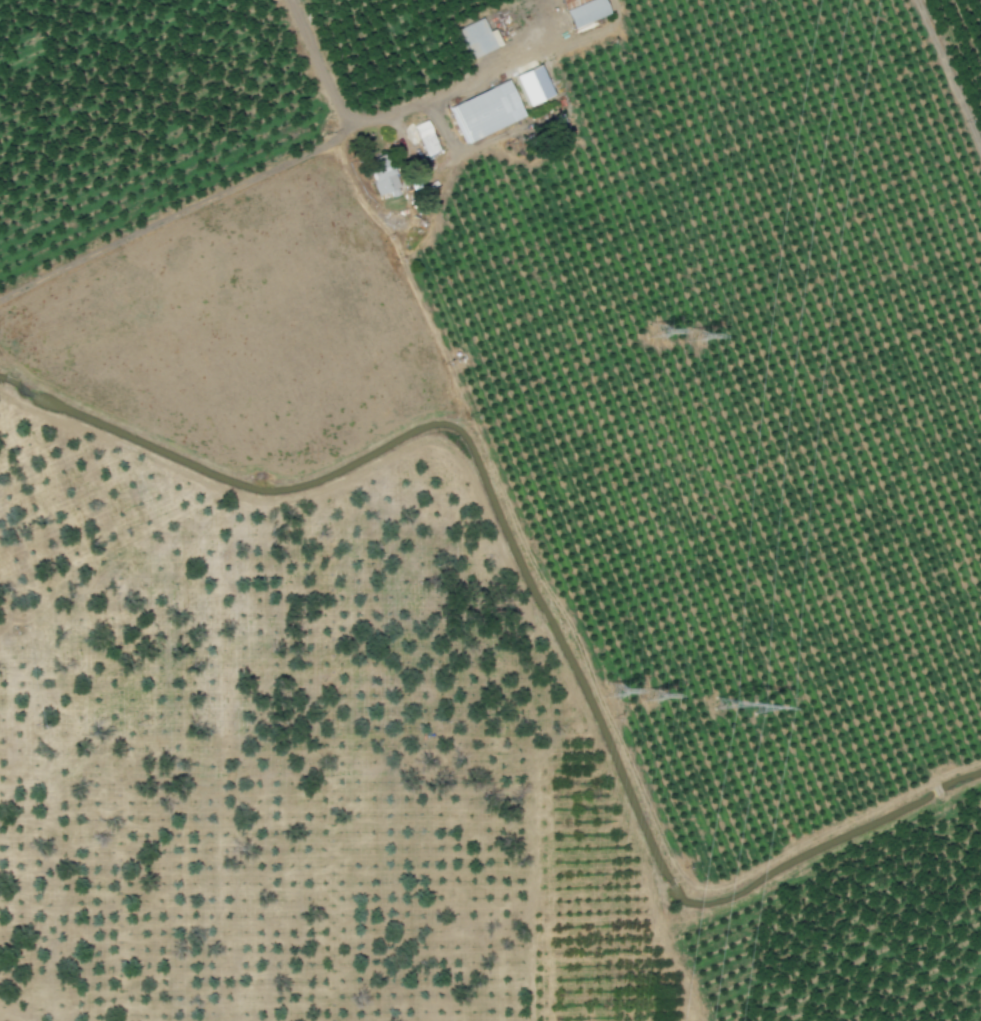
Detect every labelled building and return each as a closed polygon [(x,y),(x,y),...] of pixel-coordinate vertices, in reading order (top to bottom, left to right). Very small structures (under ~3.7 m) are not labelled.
[(561,10),(585,0),(557,0),(561,10)] [(570,28),(607,14),(600,0),(589,0),(563,11),(570,28)] [(456,30),(480,18),(494,47),(470,59),(456,30)] [(509,75),(523,105),(549,93),(536,62),(509,75)] [(444,105),(459,142),(519,117),(503,80),(444,105)] [(409,126),(422,157),(437,150),(424,120),(409,126)] [(386,191),(389,196),(394,193),(382,168),(367,176),(376,196),(386,191)]
